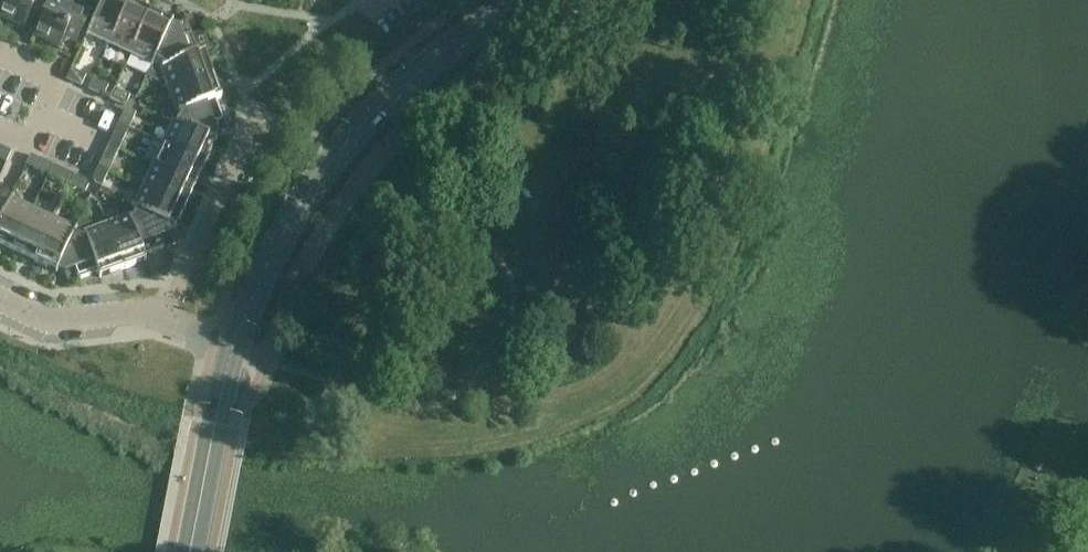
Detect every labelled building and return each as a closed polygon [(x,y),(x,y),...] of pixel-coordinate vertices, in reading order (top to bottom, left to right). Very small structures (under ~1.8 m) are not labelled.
[(0,13),(0,18),(23,28),(32,9),(44,14),(51,0),(6,0),(0,13)] [(34,37),(59,48),(63,39),(75,44),(80,34),(91,9),(79,4),(80,3),(79,2),(74,0),(51,0),(44,14),(34,37)] [(86,37),(108,47),(109,48),(129,3),(123,0),(103,0),(86,37)] [(129,3),(109,48),(129,57),(130,57),(150,13),(150,12),(130,3),(129,3)] [(150,13),(130,57),(131,58),(151,67),(152,64),(153,64),(170,27),(172,24),(172,23),(171,22),(170,25),(161,21),(163,18),(150,13)] [(184,16),(178,29),(172,26),(173,23),(172,23),(153,64),(163,68),(205,53),(205,51),(198,54),(189,27),(192,19),(184,16)] [(151,67),(146,76),(158,82),(163,80),(167,93),(213,76),(209,63),(206,64),(203,55),(205,54),(205,53),(163,68),(153,64),(152,64),(151,67)] [(66,80),(81,87),(86,77),(71,70),(66,80)] [(167,107),(161,119),(171,123),(170,123),(175,126),(181,113),(216,101),(221,99),(221,98),(218,99),(215,90),(218,89),(213,76),(167,93),(172,106),(167,107)] [(93,80),(88,90),(104,97),(108,87),(93,80)] [(114,90),(110,100),(122,106),(126,104),(130,97),(114,90)] [(181,113),(175,126),(216,144),(216,142),(214,141),(217,134),(227,131),(216,101),(181,113)] [(124,112),(119,124),(129,129),(136,114),(129,111),(124,112)] [(170,123),(161,144),(206,164),(212,152),(209,151),(213,143),(215,144),(216,144),(175,126),(170,123)] [(115,130),(108,146),(119,151),(126,135),(115,130)] [(151,164),(151,166),(196,187),(196,186),(206,165),(206,164),(161,144),(151,164)] [(108,146),(102,160),(112,164),(119,151),(108,146)] [(7,163),(11,152),(0,147),(0,160),(7,163)] [(31,156),(26,166),(41,173),(46,163),(31,156)] [(68,173),(53,166),(48,176),(63,183),(70,186),(74,176),(68,173)] [(196,187),(151,166),(141,187),(186,208),(196,187)] [(109,172),(98,167),(93,179),(95,184),(102,187),(109,172)] [(74,176),(70,186),(85,193),(88,186),(86,181),(74,176)] [(141,187),(131,208),(136,210),(173,228),(177,220),(179,222),(186,208),(141,187)] [(0,221),(0,247),(12,253),(33,209),(11,199),(0,221)] [(119,221),(106,225),(123,270),(135,266),(134,263),(143,260),(144,263),(146,262),(144,256),(143,256),(130,221),(136,210),(131,208),(122,204),(117,215),(119,221)] [(34,263),(54,219),(33,209),(12,253),(34,263)] [(144,256),(173,245),(170,236),(173,229),(175,230),(176,229),(173,228),(136,210),(130,221),(143,256),(144,256)] [(75,229),(74,231),(85,236),(100,278),(101,278),(100,275),(109,272),(110,275),(123,270),(106,225),(93,230),(91,224),(84,221),(79,218),(77,225),(75,229)] [(54,219),(34,263),(47,269),(48,266),(56,270),(55,273),(56,273),(74,231),(75,229),(54,219)] [(85,236),(74,231),(56,273),(57,274),(58,271),(65,275),(68,284),(97,273),(99,279),(100,278),(85,236)]
